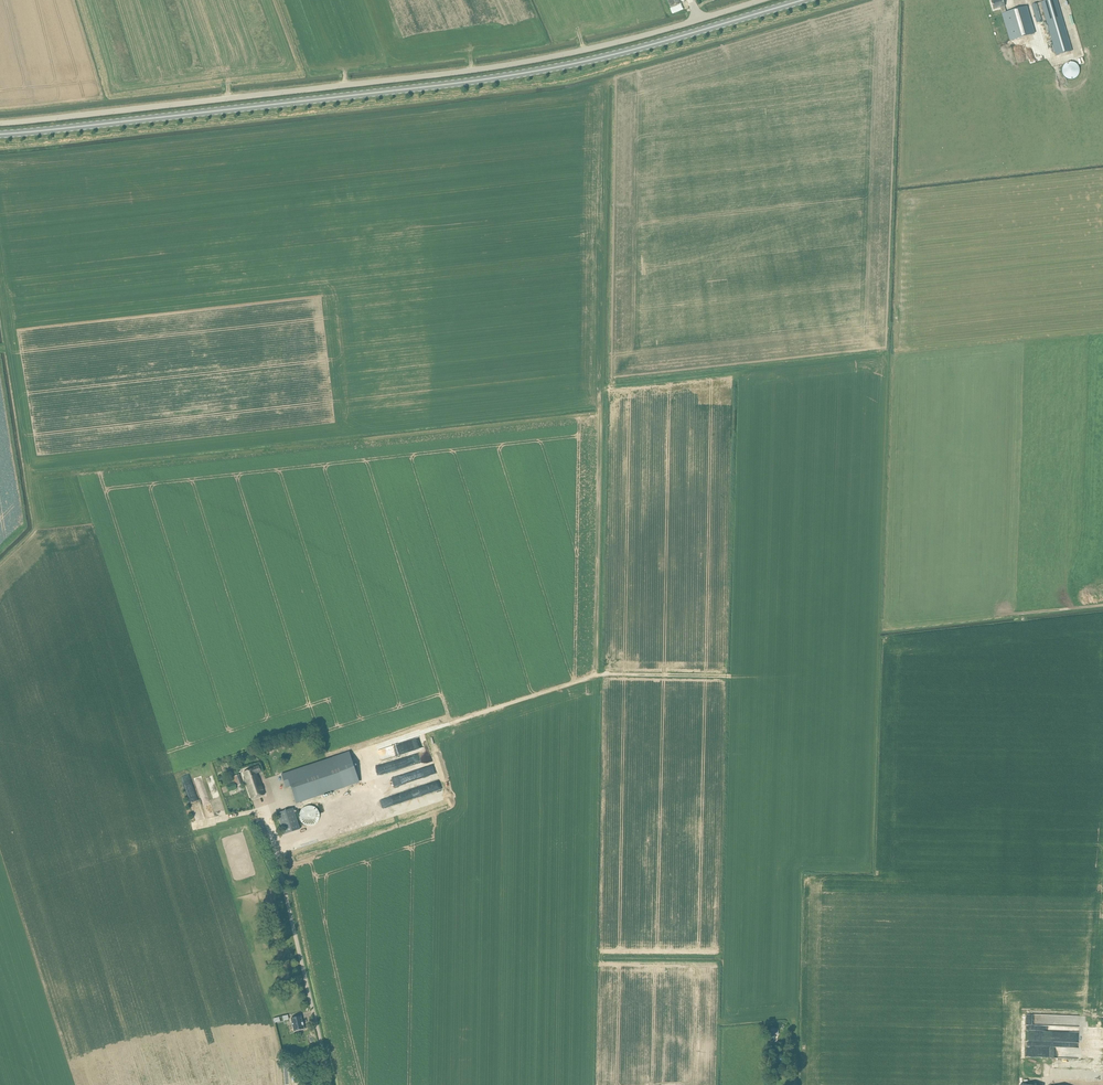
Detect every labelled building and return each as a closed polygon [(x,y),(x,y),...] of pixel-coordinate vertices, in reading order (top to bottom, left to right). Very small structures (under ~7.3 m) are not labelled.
[(993,7),(994,9),(1001,7),(1011,41),(1034,34),(1026,7),(1006,13),(1004,6),(1003,0),(996,0),(991,1),(993,7)] [(1032,5),(1034,14),(1037,23),(1043,21),(1044,21),(1046,20),(1056,56),(1072,51),(1057,0),(1049,0),(1032,5)] [(1017,62),(1027,59),(1022,44),(1013,46),(1017,62)] [(1062,69),(1062,72),(1063,75),(1064,77),(1067,78),(1069,79),(1072,79),(1074,79),(1077,77),(1078,75),(1079,73),(1080,70),(1079,68),(1078,65),(1075,63),(1073,62),(1070,62),(1067,63),(1065,64),(1063,66),(1062,69)] [(350,751),(281,774),(285,788),(290,787),(296,804),(360,783),(351,757),(350,752),(350,751)] [(402,757),(404,766),(420,761),(418,753),(402,757)] [(259,778),(258,779),(256,774),(261,772),(258,766),(253,768),(254,769),(243,773),(244,777),(243,777),(251,799),(264,795),(259,778)] [(188,775),(181,778),(193,809),(200,806),(188,775)] [(234,777),(236,784),(242,782),(239,775),(234,777)] [(394,775),(374,780),(377,788),(396,782),(394,775)] [(319,819),(319,816),(319,813),(318,811),(316,809),(313,807),(311,806),(308,806),(305,807),(303,809),(301,811),(300,813),(299,816),(300,819),(301,822),(303,824),(305,825),(308,826),(311,826),(313,825),(316,824),(318,822),(319,819)] [(277,813),(284,834),(300,829),(293,808),(277,813)] [(300,1017),(291,1019),(294,1031),(303,1029),(300,1017)] [(1026,1046),(1025,1057),(1079,1058),(1079,1055),(1076,1055),(1076,1050),(1072,1050),(1071,1055),(1069,1055),(1069,1047),(1026,1046)] [(310,1070),(315,1069),(314,1065),(317,1064),(316,1060),(313,1061),(312,1057),(307,1058),(308,1062),(305,1063),(306,1066),(309,1066),(310,1070)] [(295,1066),(292,1066),(293,1070),(296,1069),(297,1073),(301,1072),(300,1068),(303,1067),(302,1064),(299,1065),(298,1061),(294,1062),(295,1066)]
